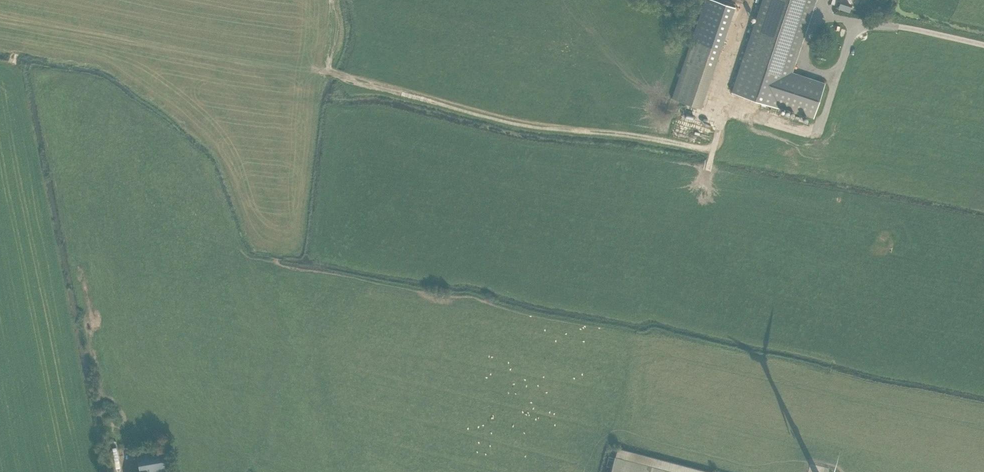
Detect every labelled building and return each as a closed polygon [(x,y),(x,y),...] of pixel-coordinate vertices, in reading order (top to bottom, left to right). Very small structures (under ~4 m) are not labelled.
[(734,6),(716,0),(710,0),(697,42),(691,40),(672,99),(696,107),(715,48),(720,49),(734,6)] [(732,92),(779,107),(779,106),(813,117),(825,83),(791,72),(815,2),(815,0),(762,0),(732,92)] [(617,447),(614,457),(611,471),(712,471),(617,447)]
